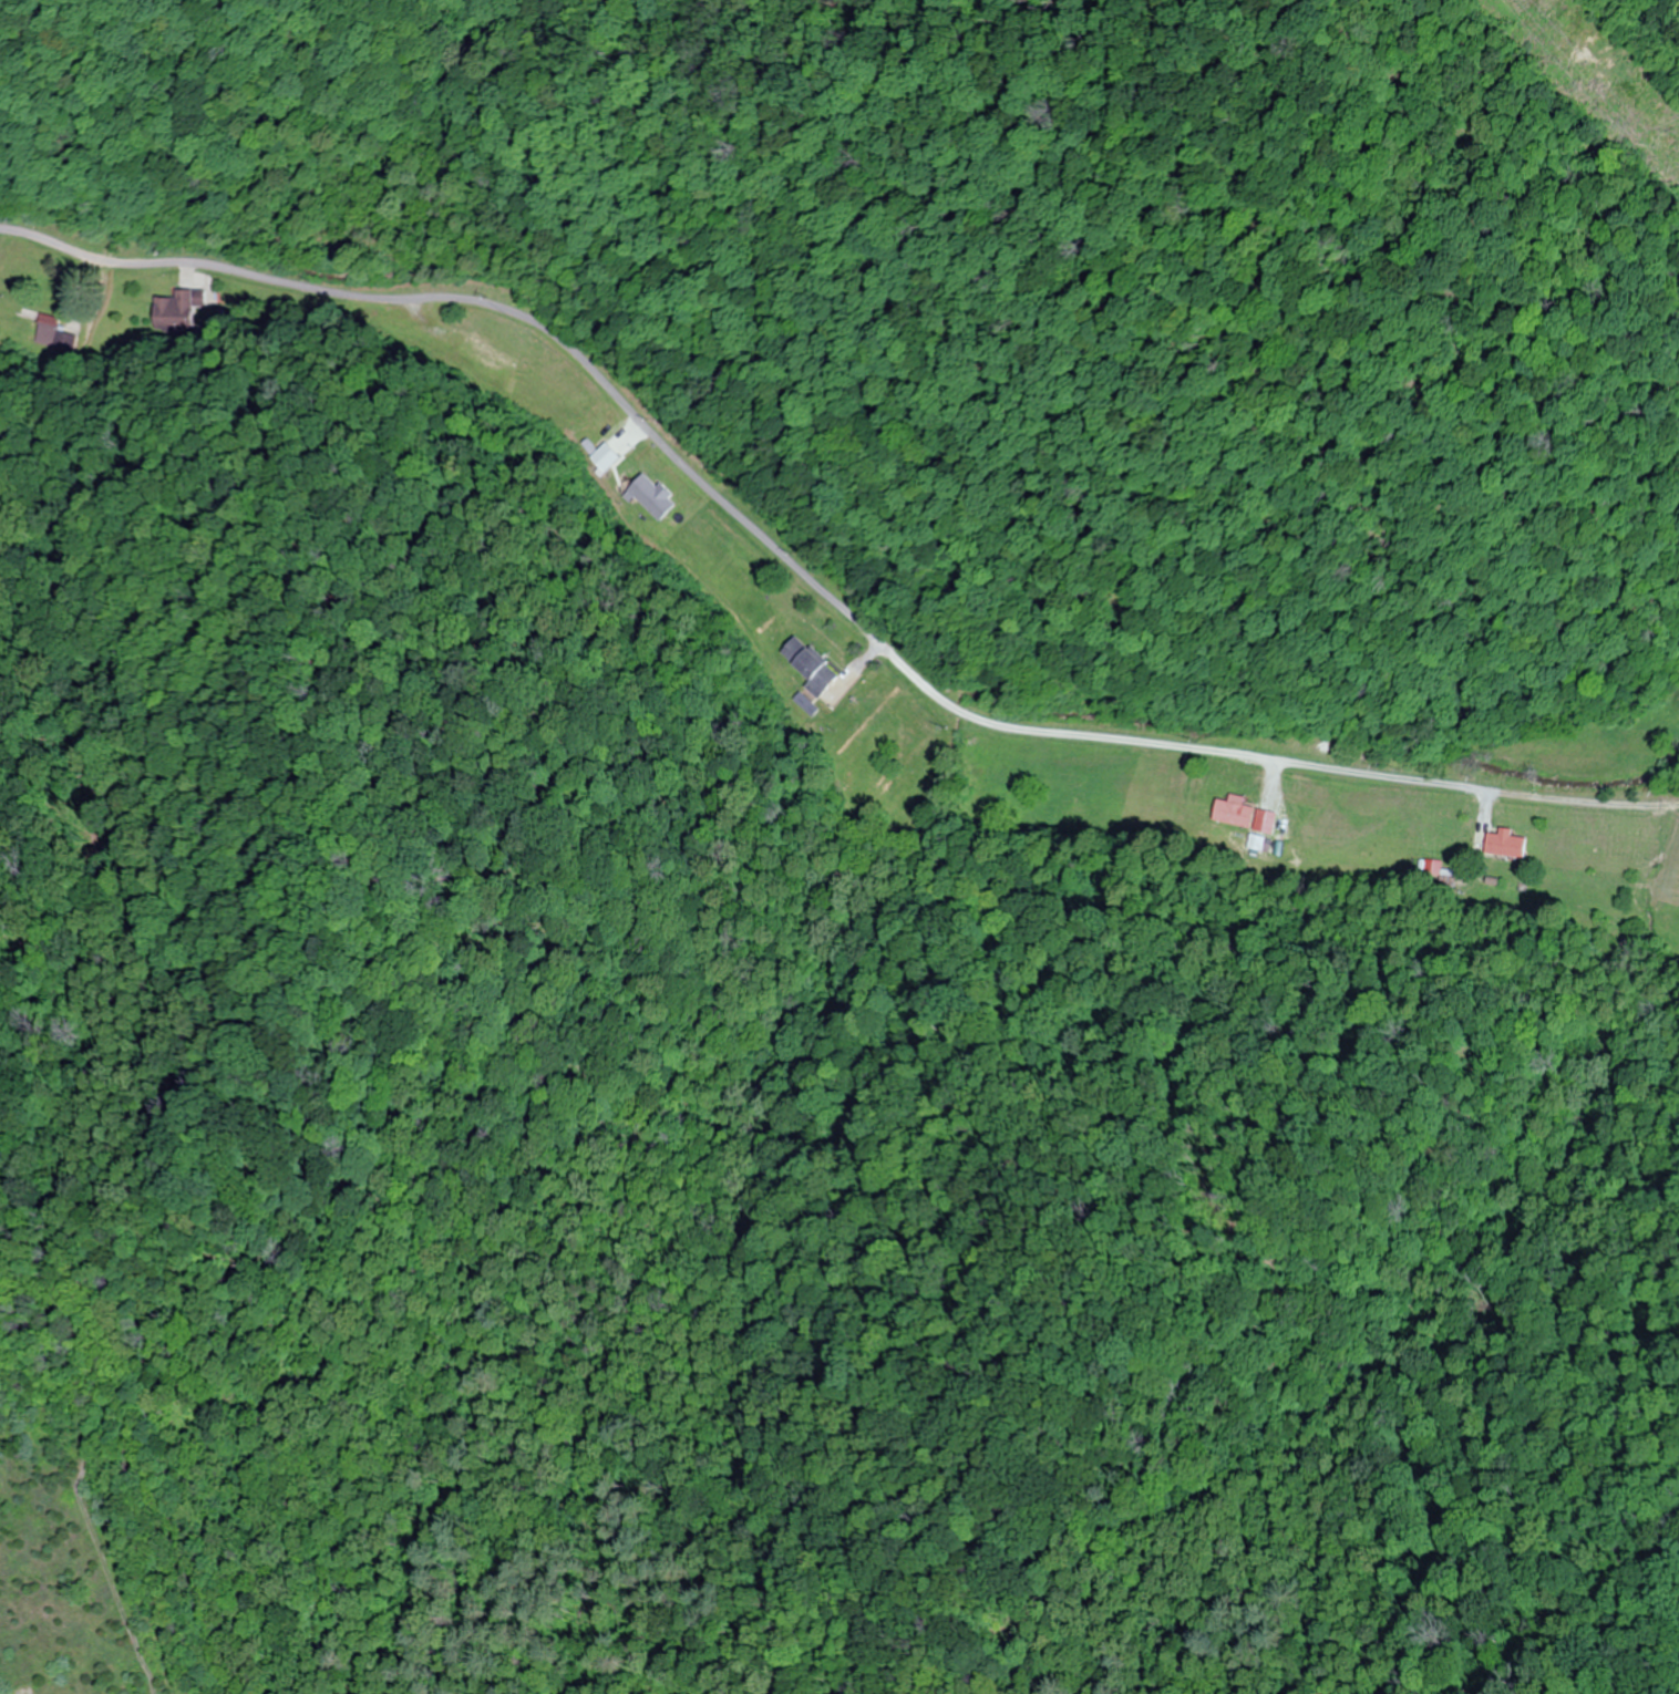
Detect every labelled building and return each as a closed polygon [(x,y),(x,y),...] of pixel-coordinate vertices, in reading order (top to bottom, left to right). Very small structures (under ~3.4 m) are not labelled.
[(159,298),(160,329),(202,327),(201,290),(179,291),(179,297),(159,298)] [(63,327),(65,320),(47,315),(45,322),(63,327)] [(629,490),(660,522),(679,503),(660,485),(658,487),(645,474),(629,490)] [(823,695),(840,677),(797,637),(780,655),(823,695)] [(1253,829),(1257,808),(1246,806),(1247,798),(1232,795),(1231,803),(1219,800),(1215,822),(1253,829)] [(1514,830),(1501,829),(1500,835),(1490,834),(1487,854),(1526,859),(1529,839),(1513,837),(1514,830)]
